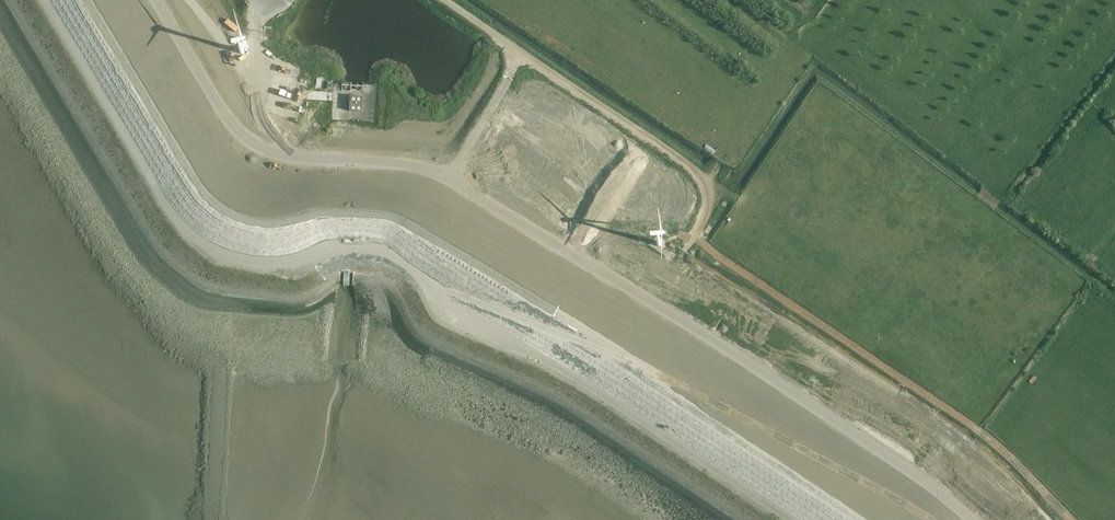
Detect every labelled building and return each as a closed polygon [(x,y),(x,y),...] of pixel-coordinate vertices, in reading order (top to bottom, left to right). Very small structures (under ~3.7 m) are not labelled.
[(249,88),(256,66),(244,62),(238,84),(249,88)] [(350,97),(350,111),(362,112),(363,98),(350,97)] [(611,250),(607,255),(617,260),(620,255),(611,250)]
